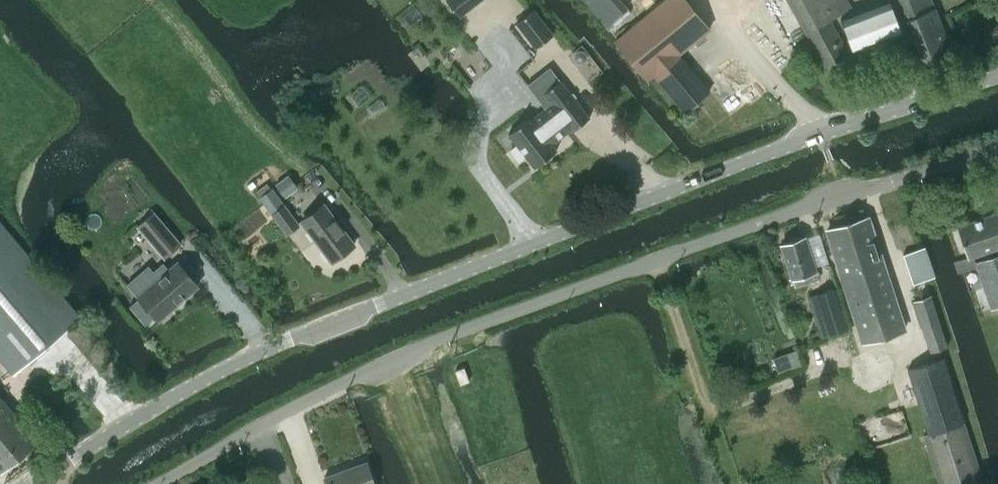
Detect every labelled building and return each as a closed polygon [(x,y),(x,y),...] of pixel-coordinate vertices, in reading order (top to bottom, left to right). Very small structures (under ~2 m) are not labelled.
[(460,17),(482,0),(447,0),(460,17)] [(606,28),(628,8),(621,0),(582,0),(606,28)] [(686,113),(710,92),(679,56),(709,30),(684,0),(665,0),(615,43),(649,81),(654,76),(686,113)] [(849,53),(831,20),(851,9),(847,0),(788,0),(824,67),(849,53)] [(889,3),(841,22),(853,51),(900,33),(915,70),(954,55),(945,32),(932,0),(888,0),(889,3)] [(537,49),(541,45),(554,35),(534,10),(517,24),(537,49)] [(590,119),(562,82),(558,77),(541,91),(551,104),(532,118),(531,117),(509,134),(518,146),(510,151),(519,162),(526,156),(535,168),(557,151),(551,143),(570,129),(573,132),(590,119)] [(271,188),(260,196),(262,199),(265,203),(287,234),(299,225),(285,206),(277,195),(272,188),(271,188)] [(324,203),(300,221),(331,262),(355,244),(324,203)] [(181,243),(153,211),(136,226),(164,258),(181,243)] [(955,261),(954,261),(958,274),(978,267),(992,309),(997,307),(997,255),(975,263),(972,256),(997,247),(997,218),(996,212),(958,225),(969,256),(955,261)] [(827,230),(852,308),(894,295),(869,217),(827,230)] [(13,374),(80,318),(0,222),(0,359),(13,374)] [(819,280),(806,240),(805,237),(781,245),(793,281),(792,281),(794,287),(819,280)] [(912,284),(931,277),(933,276),(923,247),(902,254),(912,284)] [(198,286),(178,261),(137,295),(158,320),(198,286)] [(835,288),(809,296),(815,315),(822,313),(829,335),(848,329),(835,288)] [(905,329),(894,295),(852,308),(863,342),(905,329)] [(931,295),(913,301),(930,352),(947,346),(931,295)] [(784,354),(774,357),(778,371),(789,368),(784,354)] [(908,369),(928,433),(964,422),(943,357),(908,369)] [(0,471),(37,440),(0,396),(0,471)] [(964,422),(928,433),(923,434),(939,483),(978,483),(983,482),(964,422)] [(367,462),(324,477),(327,483),(375,483),(367,462)]
